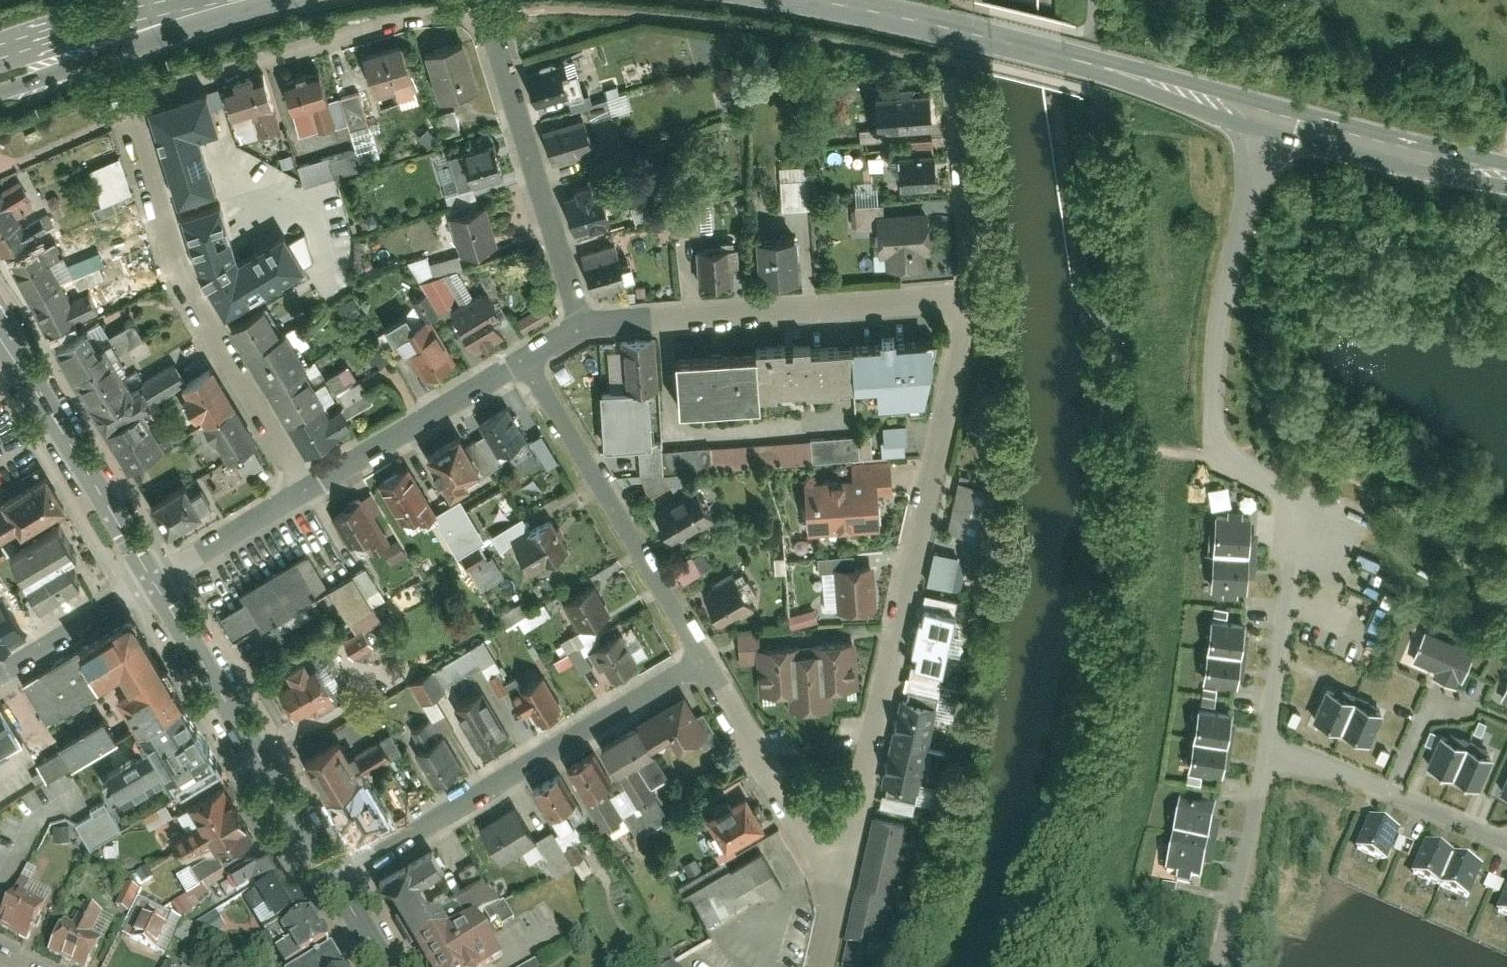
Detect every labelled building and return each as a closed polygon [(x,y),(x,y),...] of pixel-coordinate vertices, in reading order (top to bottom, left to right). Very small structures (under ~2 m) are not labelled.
[(455,44),(426,53),(439,96),(468,87),(455,44)] [(414,76),(403,45),(364,59),(375,90),(414,76)] [(572,59),(529,73),(538,101),(567,91),(563,79),(577,75),(572,59)] [(329,97),(320,69),(281,83),(299,134),(333,121),(325,98),(329,97)] [(264,72),(222,86),(232,116),(274,102),(264,72)] [(197,92),(149,107),(165,158),(214,143),(210,131),(192,136),(185,115),(202,109),(197,92)] [(932,124),(929,92),(880,97),(883,129),(932,124)] [(462,130),(455,110),(437,116),(443,136),(462,130)] [(593,146),(584,120),(550,131),(554,146),(558,157),(593,146)] [(505,174),(494,142),(464,152),(475,184),(505,174)] [(298,162),(303,183),(359,167),(353,146),(298,162)] [(935,186),(931,154),(900,158),(903,190),(935,186)] [(133,192),(119,156),(91,167),(105,202),(133,192)] [(197,158),(166,167),(179,211),(234,195),(226,169),(202,176),(197,158)] [(805,166),(780,167),(782,208),(807,207),(805,166)] [(0,195),(0,248),(2,253),(50,226),(25,181),(0,195)] [(569,205),(575,228),(609,219),(602,193),(593,195),(590,186),(577,189),(580,202),(569,205)] [(636,222),(659,215),(654,200),(631,207),(636,222)] [(236,207),(183,222),(194,259),(220,251),(216,235),(242,228),(236,207)] [(452,218),(464,255),(490,246),(478,209),(452,218)] [(930,249),(929,213),(875,215),(876,256),(885,256),(886,269),(913,268),(912,250),(930,249)] [(278,246),(270,220),(254,225),(262,251),(278,246)] [(792,238),(755,240),(757,283),(794,282),(792,238)] [(43,248),(11,264),(46,334),(78,317),(43,248)] [(722,285),(719,251),(698,253),(701,287),(722,285)] [(627,282),(617,253),(585,264),(595,293),(627,282)] [(310,280),(298,260),(254,288),(266,307),(310,280)] [(504,323),(484,292),(452,312),(477,351),(503,335),(498,327),(504,323)] [(524,331),(551,315),(543,302),(516,319),(524,331)] [(266,307),(234,326),(308,450),(353,424),(342,405),(328,413),(322,403),(266,307)] [(401,337),(426,378),(453,362),(428,320),(401,337)] [(89,324),(53,347),(104,427),(141,407),(89,324)] [(928,342),(849,348),(852,388),(873,387),(874,404),(920,402),(929,361),(928,342)] [(648,344),(619,345),(623,437),(652,435),(650,391),(648,344)] [(852,388),(849,348),(812,350),(812,345),(794,346),(794,352),(785,353),(784,347),(759,349),(762,400),(778,399),(778,394),(806,392),(807,397),(839,395),(839,389),(852,388)] [(674,361),(676,410),(754,406),(751,357),(674,361)] [(179,386),(223,457),(248,442),(204,371),(179,386)] [(141,407),(104,427),(127,467),(163,447),(141,407)] [(502,410),(480,423),(499,455),(521,442),(502,410)] [(881,425),(883,455),(907,454),(905,424),(881,425)] [(456,437),(424,455),(448,496),(468,485),(464,477),(475,470),(456,437)] [(211,469),(225,492),(244,481),(230,457),(211,469)] [(425,507),(402,471),(381,485),(405,520),(425,507)] [(45,477),(0,503),(0,541),(17,531),(21,538),(65,513),(45,477)] [(803,484),(806,534),(879,530),(876,480),(803,484)] [(182,485),(153,502),(172,535),(202,517),(182,485)] [(980,541),(990,494),(958,487),(948,534),(980,541)] [(709,514),(694,489),(657,512),(673,537),(709,514)] [(361,499),(335,515),(353,544),(379,528),(361,499)] [(1252,519),(1218,517),(1215,593),(1249,594),(1252,519)] [(79,552),(60,522),(10,554),(40,602),(82,576),(70,558),(79,552)] [(511,544),(514,549),(528,572),(562,552),(545,524),(511,544)] [(462,551),(478,587),(504,575),(493,551),(505,545),(499,534),(462,551)] [(679,577),(708,564),(702,551),(673,564),(679,577)] [(953,590),(960,558),(933,553),(926,584),(953,590)] [(310,554),(221,608),(235,631),(255,620),(271,646),(287,636),(284,630),(314,612),(307,601),(328,588),(347,619),(373,603),(352,569),(328,584),(310,554)] [(835,567),(839,612),(869,609),(865,564),(835,567)] [(21,626),(1,592),(10,587),(0,571),(0,638),(21,626)] [(704,593),(721,619),(751,600),(735,574),(704,593)] [(563,601),(602,681),(638,663),(599,583),(563,601)] [(788,615),(792,626),(818,619),(814,607),(788,615)] [(944,670),(954,615),(924,610),(914,665),(944,670)] [(181,702),(130,615),(76,645),(80,652),(93,673),(114,662),(125,682),(113,688),(136,728),(181,702)] [(1248,623),(1214,619),(1206,679),(1240,683),(1248,623)] [(1423,629),(1410,657),(1433,668),(1430,674),(1455,686),(1472,651),(1423,629)] [(739,658),(754,657),(752,631),(737,632),(739,658)] [(370,644),(362,632),(347,642),(355,654),(370,644)] [(757,644),(760,691),(791,689),(792,707),(826,705),(825,689),(860,686),(857,641),(814,644),(814,649),(789,651),(789,642),(757,644)] [(80,652),(24,683),(48,725),(113,688),(125,682),(114,662),(93,673),(80,652)] [(313,657),(273,681),(292,711),(331,687),(313,657)] [(512,686),(535,722),(567,702),(544,666),(512,686)] [(442,689),(432,672),(413,683),(423,701),(442,689)] [(1499,695),(1506,699),(1506,677),(1499,695)] [(1214,706),(1217,687),(1204,685),(1201,704),(1214,706)] [(1382,711),(1329,688),(1315,719),(1369,742),(1382,711)] [(454,710),(483,751),(508,734),(479,692),(454,710)] [(709,721),(687,693),(656,716),(666,730),(677,744),(709,721)] [(221,769),(181,702),(136,728),(148,748),(108,771),(125,800),(171,773),(183,792),(221,769)] [(935,709),(901,703),(885,784),(919,791),(935,709)] [(0,704),(0,748),(20,736),(0,704)] [(1234,711),(1202,706),(1192,767),(1224,773),(1234,711)] [(74,764),(117,739),(105,718),(62,744),(74,764)] [(430,718),(402,735),(432,783),(459,766),(430,718)] [(658,755),(640,726),(603,748),(633,798),(648,790),(635,769),(658,755)] [(1496,758),(1442,735),(1429,765),(1482,789),(1496,758)] [(340,738),(307,759),(352,831),(385,811),(340,738)] [(379,740),(358,752),(367,768),(388,756),(379,740)] [(605,780),(589,754),(570,765),(586,792),(600,783),(605,780)] [(572,800),(557,776),(537,787),(552,812),(572,800)] [(620,815),(600,783),(586,792),(606,823),(620,815)] [(252,838),(222,786),(187,806),(197,823),(168,840),(177,856),(207,839),(217,858),(252,838)] [(761,823),(746,797),(711,817),(726,843),(761,823)] [(74,819),(89,846),(122,828),(106,801),(74,819)] [(534,834),(513,805),(485,825),(507,854),(534,834)] [(1212,811),(1179,805),(1165,879),(1197,885),(1212,811)] [(1389,860),(1402,829),(1371,816),(1358,847),(1389,860)] [(882,940),(909,825),(873,817),(842,946),(868,952),(871,938),(882,940)] [(1471,897),(1484,867),(1426,842),(1413,872),(1471,897)] [(301,905),(269,850),(229,874),(237,889),(252,880),(276,920),(301,905)] [(402,860),(370,879),(418,951),(447,932),(415,881),(437,868),(426,850),(404,863),(402,860)] [(787,887),(762,850),(732,870),(726,861),(688,887),(718,932),(787,887)] [(215,857),(176,880),(186,897),(173,904),(180,918),(210,902),(200,885),(223,872),(215,857)] [(1165,859),(1155,858),(1154,876),(1164,876),(1165,859)] [(459,870),(465,881),(481,872),(475,861),(459,870)] [(1,926),(30,938),(42,912),(25,904),(32,888),(20,882),(1,926)] [(1499,911),(1506,914),(1506,891),(1499,911)] [(48,953),(77,966),(89,966),(100,944),(88,938),(101,913),(83,904),(70,930),(62,926),(48,953)] [(323,942),(308,914),(276,931),(291,959),(323,942)] [(418,951),(428,966),(462,966),(460,964),(491,944),(473,916),(447,932),(418,951)] [(143,918),(136,938),(157,945),(164,925),(143,918)] [(331,949),(299,966),(342,966),(331,949)]
